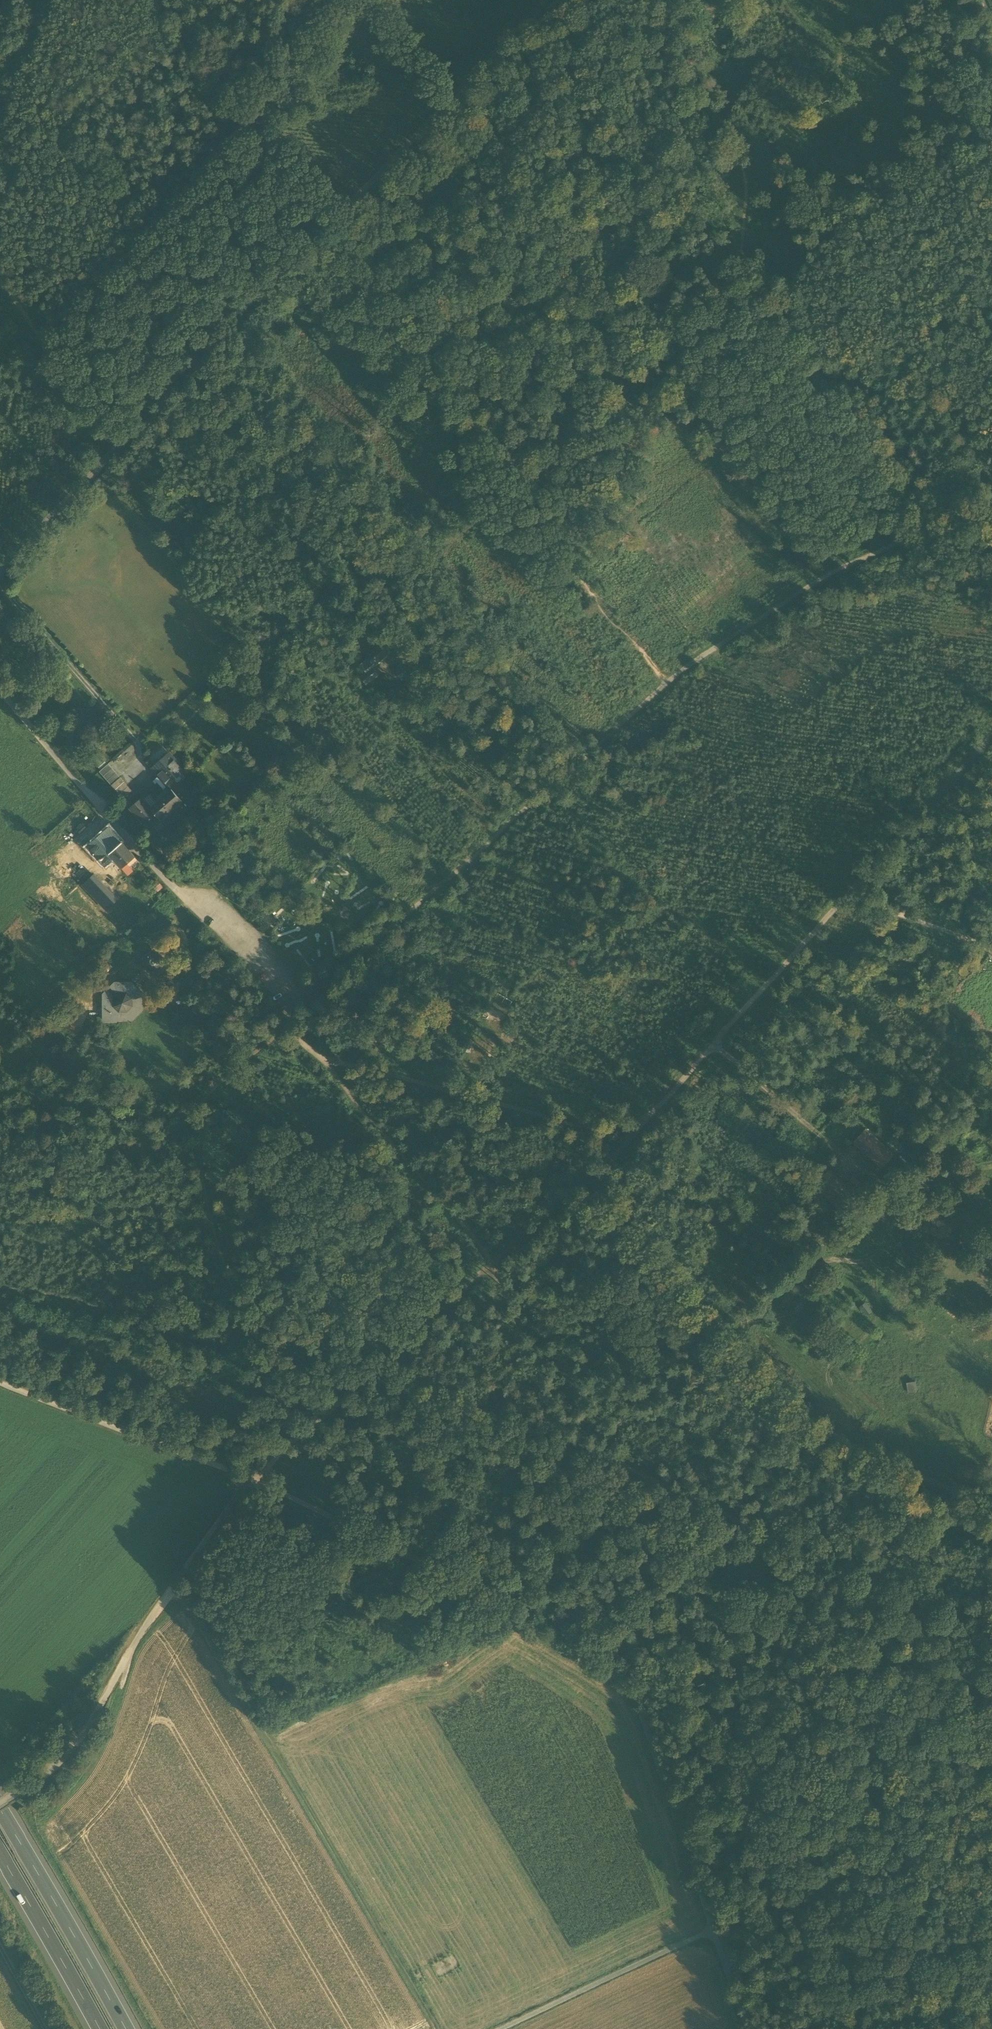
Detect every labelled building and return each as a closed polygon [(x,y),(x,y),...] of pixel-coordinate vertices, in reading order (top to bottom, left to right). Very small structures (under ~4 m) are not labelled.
[(367,660),(371,666),(388,652),(385,648),(383,649),(380,646),(368,656),(370,658),(367,660)] [(398,673),(403,680),(411,674),(405,667),(398,673)] [(213,677),(207,683),(212,689),(219,683),(213,677)] [(107,759),(100,751),(91,759),(98,767),(107,759)] [(170,783),(174,787),(185,777),(181,773),(184,771),(168,753),(167,754),(164,753),(161,755),(162,758),(152,767),(153,768),(152,770),(156,774),(158,774),(159,775),(168,785),(170,783)] [(99,772),(123,799),(132,791),(108,764),(99,772)] [(163,789),(168,785),(159,775),(152,781),(155,785),(157,783),(163,789)] [(182,801),(185,804),(189,800),(193,796),(182,783),(173,791),(182,801)] [(156,802),(150,808),(155,814),(160,820),(182,801),(173,791),(171,789),(156,802)] [(208,799),(214,806),(221,800),(214,793),(208,799)] [(150,794),(143,800),(150,808),(156,802),(150,794)] [(144,824),(155,814),(150,808),(143,800),(141,798),(130,808),(144,824)] [(182,801),(160,820),(166,827),(188,807),(185,804),(182,801)] [(123,842),(109,826),(95,838),(109,854),(122,842),(123,842)] [(114,859),(109,854),(95,838),(87,846),(105,867),(114,859)] [(114,859),(122,868),(127,864),(135,857),(122,842),(109,854),(114,859)] [(127,864),(130,867),(138,860),(135,857),(127,864)] [(127,864),(122,868),(128,875),(134,871),(130,867),(127,864)] [(110,891),(94,874),(91,877),(107,894),(110,891)] [(91,877),(83,885),(107,910),(118,899),(110,891),(107,894),(91,877)] [(164,887),(157,879),(151,884),(158,892),(164,887)] [(255,919),(258,922),(267,914),(264,910),(255,919)] [(258,922),(264,929),(275,920),(269,913),(267,914),(258,922)] [(305,958),(313,953),(303,939),(296,945),(305,958)] [(150,953),(157,953),(157,951),(149,951),(144,957),(144,965),(149,971),(150,969),(146,964),(146,958),(150,953)] [(157,951),(157,953),(161,958),(161,964),(157,969),(150,969),(149,971),(157,971),(163,965),(163,957),(157,951)] [(150,969),(157,969),(161,964),(161,958),(157,953),(150,953),(146,958),(146,964),(150,969)] [(115,984),(131,984),(132,981),(114,982),(102,994),(103,1023),(105,1021),(104,995),(115,984)] [(116,1020),(105,1021),(103,1023),(132,1022),(144,1010),(142,997),(146,995),(132,981),(131,984),(142,995),(131,1000),(131,1005),(126,1010),(121,1010),(116,1020)] [(104,995),(105,1021),(116,1020),(121,1010),(126,1010),(131,1005),(131,1000),(142,995),(131,984),(115,984),(104,995)] [(317,1001),(325,1008),(332,1001),(325,994),(317,1001)] [(325,1008),(317,1001),(316,999),(311,1004),(313,1007),(322,1015),(323,1017),(328,1011),(325,1008)] [(322,1015),(313,1007),(307,1012),(316,1021),(322,1015)] [(854,1143),(869,1157),(882,1143),(867,1129),(854,1143)] [(869,1157),(882,1169),(895,1155),(882,1143),(869,1157)] [(905,1382),(907,1394),(918,1392),(917,1381),(905,1382)]
